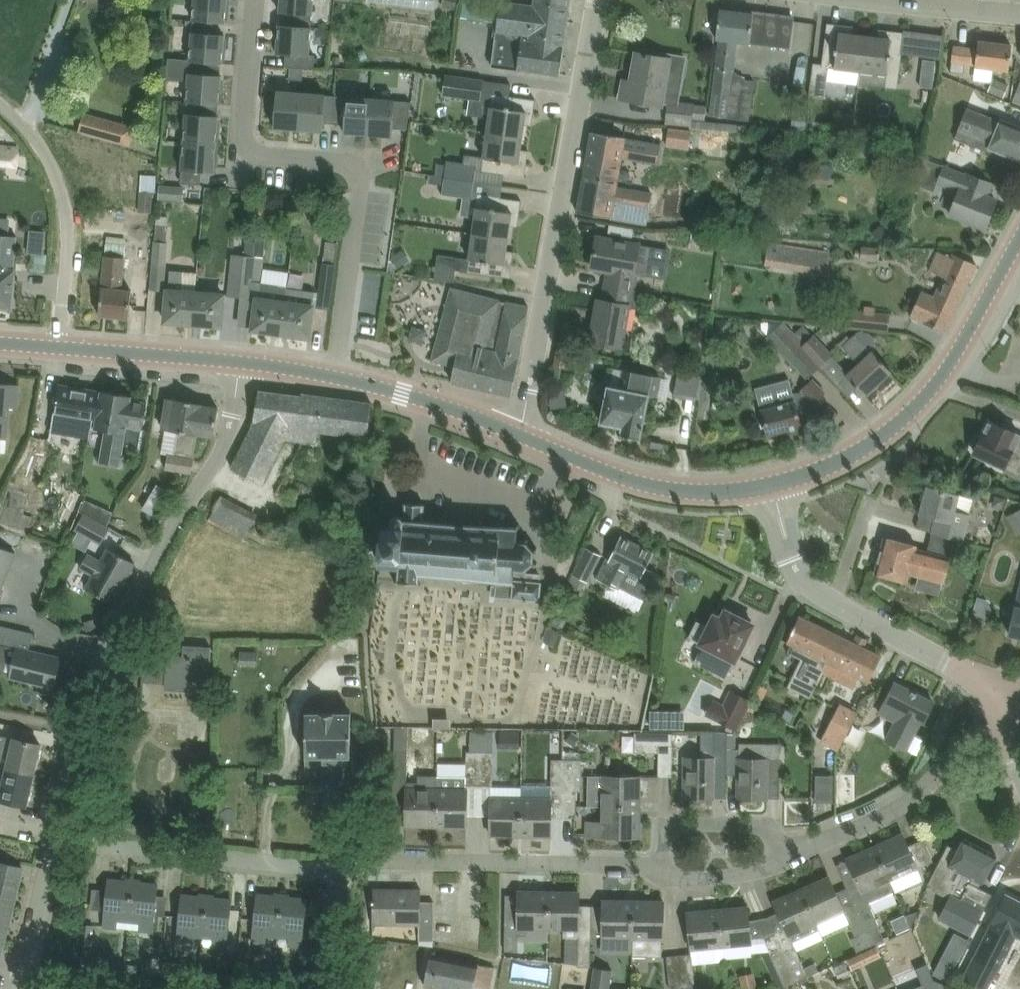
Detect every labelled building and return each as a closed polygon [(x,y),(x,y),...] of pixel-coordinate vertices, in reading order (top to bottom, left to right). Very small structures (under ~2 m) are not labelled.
[(193,20),(208,21),(226,22),(226,20),(229,20),(230,7),(227,7),(227,0),(194,0),(193,20)] [(287,24),(312,26),(314,0),(282,0),(281,12),(288,12),(287,24)] [(456,10),(458,0),(444,0),(442,6),(456,10)] [(500,1),(500,0),(464,0),(461,18),(497,22),(500,1)] [(496,31),(532,36),(534,23),(555,27),(555,19),(567,21),(570,0),(534,0),(534,5),(500,1),(497,22),(496,31)] [(737,44),(791,49),(795,19),(754,14),(754,13),(721,9),(720,13),(717,12),(716,20),(719,20),(717,39),(720,40),(712,116),(751,121),(755,83),(745,82),(745,80),(734,71),(737,44)] [(564,46),(567,21),(555,19),(555,27),(534,23),(532,36),(496,31),(492,64),(560,75),(564,46)] [(192,31),(189,59),(189,61),(205,62),(223,63),(223,61),(226,61),(227,48),(224,48),(225,34),(207,33),(207,27),(208,21),(193,20),(192,25),(192,31)] [(813,63),(810,85),(826,87),(827,80),(859,84),(861,70),(865,35),(853,34),(854,26),(828,23),(823,64),(813,63)] [(291,67),(292,67),(303,68),(304,68),(315,69),(316,55),(310,54),(312,26),(287,24),(280,24),(280,26),(276,26),(275,39),(279,39),(278,53),(287,54),(286,67),(291,67)] [(878,37),(865,35),(861,70),(899,75),(900,75),(905,32),(879,29),(878,37)] [(964,73),(965,66),(1009,70),(1013,45),(979,41),(978,49),(954,46),(951,71),(964,73)] [(661,103),(667,104),(667,100),(680,102),(683,84),(665,82),(669,58),(650,55),(638,53),(633,82),(625,80),(622,98),(661,105),(661,103)] [(167,79),(169,79),(188,81),(186,101),(202,102),(219,104),(220,101),(223,102),(224,89),(221,88),(222,75),(204,73),(204,67),(205,62),(189,61),(189,59),(171,57),(169,57),(168,64),(167,79)] [(922,75),(935,77),(937,61),(924,59),(922,75)] [(292,67),(291,67),(290,79),(303,80),(304,68),(303,68),(292,67)] [(445,74),(445,75),(442,95),(470,99),(490,102),(488,119),(486,131),(524,136),(525,124),(533,126),(536,99),(482,91),(483,80),(445,74)] [(993,80),(992,82),(988,91),(1003,98),(1009,84),(994,78),(993,80)] [(826,87),(810,85),(809,96),(810,96),(823,98),(825,98),(826,87)] [(299,128),(302,92),(277,91),(276,106),(273,106),(272,121),(275,121),(275,126),(299,128)] [(324,123),(332,123),(334,95),(327,95),(327,94),(302,92),(299,128),(324,130),(324,123)] [(345,132),(369,134),(372,98),(347,96),(334,95),(332,123),(345,124),(345,132)] [(396,100),(372,98),(369,134),(394,136),(394,128),(408,129),(410,101),(396,100)] [(707,104),(694,103),(680,102),(667,100),(667,104),(665,124),(692,127),(693,118),(706,120),(707,104)] [(185,113),(183,141),(220,144),(221,129),(218,129),(219,115),(201,114),(201,108),(202,102),(186,101),(186,107),(185,113)] [(968,105),(958,132),(975,138),(972,145),(989,152),(991,148),(1019,159),(1019,126),(968,105)] [(807,111),(793,110),(792,128),(806,129),(807,111)] [(79,130),(130,145),(135,127),(84,113),(79,130)] [(667,146),(690,150),(692,131),(670,127),(667,146)] [(486,131),(481,170),(504,173),(526,177),(530,151),(522,149),(524,136),(486,131)] [(618,186),(623,157),(658,163),(661,143),(627,137),(592,131),(578,212),(612,218),(647,224),(653,192),(618,186)] [(218,159),(220,144),(183,141),(180,182),(201,184),(202,183),(195,182),(196,171),(214,172),(215,158),(218,159)] [(477,165),(463,163),(446,161),(446,164),(438,163),(437,172),(436,176),(475,181),(476,170),(477,165)] [(988,196),(993,183),(945,164),(937,184),(959,192),(951,214),(986,228),(997,200),(988,196)] [(142,173),(140,209),(155,210),(156,173),(142,173)] [(435,184),(443,185),(441,194),(463,197),(472,199),(473,193),(475,181),(436,176),(435,184)] [(159,199),(184,201),(185,187),(160,185),(159,199)] [(250,212),(260,220),(270,207),(275,200),(268,194),(262,202),(259,200),(250,212)] [(519,226),(522,200),(477,194),(474,217),(471,232),(509,238),(511,225),(519,226)] [(782,224),(783,200),(765,199),(763,223),(782,224)] [(165,290),(165,287),(169,242),(167,242),(169,226),(168,226),(169,217),(157,216),(151,289),(165,290)] [(890,235),(882,223),(870,232),(879,243),(890,235)] [(47,231),(32,230),(31,230),(28,253),(32,254),(45,255),(47,231)] [(438,255),(434,279),(454,282),(456,270),(511,277),(515,251),(508,250),(509,238),(471,232),(468,259),(438,255)] [(9,235),(0,234),(0,306),(12,308),(15,269),(14,269),(17,236),(9,235)] [(244,255),(240,297),(258,299),(253,329),(272,332),(272,335),(273,335),(273,332),(281,333),(280,336),(281,336),(288,288),(287,288),(287,285),(262,282),(267,238),(247,236),(244,255)] [(631,274),(637,244),(597,237),(592,267),(609,270),(606,287),(632,292),(635,275),(631,274)] [(336,258),(338,242),(326,241),(324,261),(321,261),(316,303),(332,305),(336,258)] [(769,242),(765,265),(827,275),(830,252),(769,242)] [(862,260),(880,261),(881,245),(863,245),(863,248),(857,248),(857,257),(862,257),(862,260)] [(977,264),(959,256),(952,253),(951,256),(938,251),(929,270),(941,276),(933,295),(922,290),(910,316),(947,333),(956,312),(977,264)] [(407,261),(401,252),(392,258),(398,267),(407,261)] [(228,296),(240,297),(244,255),(233,254),(228,296)] [(129,318),(132,290),(123,289),(125,258),(105,256),(100,315),(129,318)] [(196,292),(182,291),(184,271),(170,270),(166,321),(194,323),(196,292)] [(512,395),(515,381),(520,356),(530,306),(506,301),(506,302),(500,301),(501,299),(449,287),(433,360),(456,365),(452,381),(510,394),(510,395),(512,395)] [(632,292),(606,287),(604,300),(600,299),(592,342),(619,347),(626,306),(630,307),(632,292)] [(282,333),(283,333),(289,334),(289,337),(290,337),(290,334),(309,337),(313,306),(314,291),(288,288),(281,336),(282,333)] [(196,292),(194,323),(222,326),(224,294),(196,292)] [(851,325),(889,329),(891,309),(853,305),(851,325)] [(729,334),(731,319),(717,318),(716,332),(729,334)] [(807,379),(820,366),(801,346),(804,342),(783,321),(767,337),(788,358),(807,379)] [(858,363),(846,374),(848,377),(865,396),(881,381),(892,371),(873,350),(876,345),(875,338),(870,333),(863,331),(856,334),(843,346),(858,363)] [(833,354),(814,334),(809,338),(804,342),(801,346),(820,366),(833,354)] [(569,350),(559,348),(556,365),(557,365),(565,366),(566,366),(569,350)] [(565,366),(557,365),(554,380),(563,382),(565,366)] [(622,434),(641,437),(649,395),(659,397),(663,376),(623,369),(620,388),(608,385),(602,422),(603,422),(605,422),(623,426),(622,434)] [(677,370),(675,394),(698,396),(701,372),(677,370)] [(773,388),(758,392),(769,434),(790,429),(790,430),(798,428),(798,427),(803,425),(798,405),(805,403),(811,397),(815,402),(826,392),(813,378),(801,389),(802,391),(793,393),(790,380),(772,384),(773,388)] [(8,439),(12,383),(0,382),(0,438),(8,439)] [(96,429),(102,390),(102,391),(60,384),(51,431),(90,438),(91,428),(96,429)] [(143,430),(148,402),(132,399),(132,396),(102,390),(96,429),(104,431),(99,462),(121,466),(128,427),(143,430)] [(368,438),(373,403),(302,393),(302,396),(260,390),(254,422),(255,422),(232,467),(265,483),(288,438),(316,443),(319,431),(368,438)] [(204,403),(169,398),(166,426),(165,429),(178,431),(175,454),(168,453),(165,468),(192,472),(199,433),(214,436),(219,407),(203,405),(204,403)] [(1011,469),(1017,471),(1019,464),(1019,436),(990,420),(982,436),(979,436),(975,445),(977,447),(975,451),(1011,469)] [(968,515),(973,497),(928,485),(921,513),(937,517),(933,531),(964,540),(971,516),(968,515)] [(87,494),(80,492),(78,499),(84,501),(87,494)] [(997,507),(1004,509),(1008,498),(996,494),(993,506),(997,507)] [(244,539),(258,514),(222,495),(208,520),(244,539)] [(379,563),(381,563),(399,565),(398,578),(395,581),(397,584),(400,581),(417,583),(420,586),(422,584),(420,580),(420,578),(436,580),(440,580),(455,581),(455,582),(459,582),(459,581),(476,583),(479,584),(479,583),(495,585),(497,585),(496,596),(508,597),(507,599),(511,600),(511,597),(513,597),(513,598),(527,600),(540,601),(541,595),(542,582),(540,582),(541,573),(528,572),(527,570),(533,564),(537,566),(539,563),(535,561),(536,552),(539,551),(538,547),(534,548),(529,542),(530,539),(527,537),(525,540),(518,540),(519,528),(522,526),(519,523),(516,526),(502,525),(502,520),(499,520),(498,525),(483,524),(484,519),(480,519),(480,524),(464,522),(464,518),(461,518),(461,522),(445,521),(445,517),(442,517),(441,521),(425,520),(425,516),(426,503),(405,502),(404,515),(395,514),(392,517),(391,525),(383,524),(379,563)] [(99,506),(94,517),(107,524),(112,512),(99,506)] [(1019,525),(1019,509),(1007,516),(1013,528),(1019,525)] [(94,517),(85,512),(75,530),(101,544),(111,527),(107,524),(94,517)] [(622,591),(624,588),(645,599),(658,573),(647,567),(654,552),(622,536),(610,558),(607,555),(596,577),(600,579),(600,580),(622,591)] [(944,583),(951,557),(918,548),(918,545),(886,536),(883,548),(876,573),(908,581),(910,573),(919,576),(944,583)] [(17,553),(0,546),(0,593),(17,553)] [(588,581),(602,554),(587,547),(574,574),(588,581)] [(89,553),(80,567),(94,575),(87,588),(113,602),(135,562),(110,548),(102,561),(89,553)] [(1010,633),(1019,635),(1019,592),(1017,607),(1016,607),(1010,633)] [(748,640),(745,638),(753,624),(749,621),(751,618),(746,613),(739,612),(737,616),(726,610),(722,619),(715,615),(710,627),(698,621),(690,637),(702,642),(695,661),(725,676),(733,662),(737,664),(748,640)] [(870,682),(872,676),(877,665),(882,655),(865,646),(868,639),(858,634),(854,642),(800,615),(788,639),(793,648),(790,653),(801,658),(788,686),(811,697),(817,684),(819,685),(824,673),(845,683),(847,678),(855,682),(857,679),(858,676),(870,682)] [(97,627),(95,618),(85,621),(87,630),(97,627)] [(61,657),(29,649),(33,633),(0,626),(0,643),(16,647),(9,678),(54,688),(61,657)] [(550,627),(549,628),(543,641),(544,642),(554,646),(560,632),(550,627)] [(184,657),(151,655),(146,654),(144,680),(167,682),(167,688),(210,690),(212,659),(211,659),(212,647),(184,645),(184,657)] [(900,720),(889,741),(907,750),(922,720),(925,721),(935,702),(895,682),(881,710),(900,720)] [(752,701),(730,690),(723,703),(715,719),(737,731),(752,701)] [(840,750),(851,727),(859,712),(842,703),(828,730),(829,731),(830,738),(827,743),(840,750)] [(796,713),(787,709),(783,717),(791,721),(796,713)] [(352,756),(352,712),(349,712),(335,713),(335,712),(323,712),(323,713),(309,713),(309,712),(304,712),(305,770),(324,770),(324,788),(349,787),(349,756),(352,756)] [(358,738),(368,737),(368,722),(358,722),(358,738)] [(426,824),(434,824),(435,824),(435,825),(437,825),(437,775),(419,775),(419,781),(408,781),(408,736),(409,727),(394,727),(394,790),(407,790),(406,825),(426,825),(426,824)] [(501,727),(502,744),(523,744),(522,727),(501,727)] [(467,785),(479,785),(480,752),(480,731),(469,731),(469,751),(467,751),(467,775),(467,785)] [(574,746),(581,736),(573,731),(566,741),(574,746)] [(673,757),(674,745),(674,732),(635,731),(634,752),(659,752),(658,776),(673,777),(673,757)] [(728,774),(728,749),(728,732),(713,732),(713,755),(686,755),(685,797),(714,797),(714,778),(728,778),(728,774)] [(34,773),(41,743),(15,737),(15,738),(0,735),(0,765),(34,773)] [(740,757),(740,749),(728,749),(728,774),(739,774),(739,798),(768,798),(768,777),(782,777),(782,748),(768,748),(768,757),(740,757)] [(479,785),(493,785),(493,751),(480,752),(479,785)] [(564,790),(565,759),(552,759),(551,790),(564,790)] [(581,791),(582,759),(565,759),(564,790),(581,791)] [(26,805),(34,773),(0,765),(0,798),(26,805)] [(816,773),(817,800),(835,799),(834,772),(816,773)] [(467,775),(437,775),(437,825),(438,825),(439,824),(448,824),(448,825),(467,826),(468,789),(466,789),(467,785),(467,775)] [(588,806),(602,806),(640,806),(640,805),(639,805),(639,795),(640,795),(641,776),(636,776),(603,775),(602,776),(588,776),(588,806)] [(522,835),(522,797),(492,796),(491,834),(510,834),(510,833),(517,833),(520,833),(520,835),(522,835)] [(552,797),(522,797),(522,835),(523,835),(523,833),(533,834),(533,835),(552,835),(552,797)] [(587,836),(634,836),(640,836),(640,817),(639,817),(639,808),(640,808),(640,806),(602,806),(602,807),(601,820),(587,820),(587,836)] [(876,846),(890,880),(919,868),(918,867),(934,860),(924,838),(909,845),(903,833),(886,841),(886,842),(880,845),(878,846),(877,845),(876,846)] [(981,887),(982,885),(998,855),(965,838),(959,849),(949,844),(929,883),(932,885),(930,888),(949,897),(939,918),(972,935),(993,893),(981,887)] [(895,891),(890,880),(876,846),(874,846),(875,847),(866,851),(866,850),(848,858),(859,882),(847,887),(867,931),(879,926),(869,902),(895,891)] [(23,867),(0,861),(0,958),(23,867)] [(804,888),(802,889),(817,924),(817,923),(823,921),(845,912),(855,936),(867,931),(847,887),(837,892),(830,876),(812,884),(813,885),(807,888),(804,889),(804,888)] [(117,920),(130,921),(134,882),(108,879),(104,926),(116,927),(117,920)] [(159,884),(134,882),(130,921),(140,922),(139,929),(154,931),(159,884)] [(434,940),(434,933),(435,901),(421,901),(422,889),(374,888),(374,899),(372,899),(372,903),(374,903),(373,923),(418,923),(420,934),(420,940),(434,940)] [(820,930),(817,923),(817,924),(802,889),(801,889),(801,890),(793,894),(792,893),(774,901),(786,927),(775,933),(797,980),(808,976),(793,941),(820,930)] [(519,894),(518,894),(518,895),(519,895),(519,914),(507,914),(506,914),(505,950),(519,950),(519,934),(528,934),(528,929),(549,929),(550,891),(548,891),(548,892),(545,892),(539,892),(539,891),(519,890),(519,894)] [(551,891),(550,891),(549,929),(564,930),(564,936),(570,936),(570,941),(578,942),(578,966),(591,966),(592,933),(579,932),(580,892),(561,891),(561,893),(551,892),(551,891)] [(1019,936),(1019,900),(1008,894),(1009,894),(1007,893),(975,958),(1000,970),(1017,934),(1019,936)] [(204,933),(207,897),(182,894),(177,942),(191,943),(192,931),(204,933)] [(279,936),(283,897),(257,894),(253,940),(266,942),(267,935),(279,936)] [(233,899),(208,897),(207,897),(204,933),(217,934),(216,945),(228,946),(233,899)] [(308,899),(283,897),(279,936),(289,937),(289,944),(303,945),(308,899)] [(633,938),(634,938),(634,900),(633,900),(633,902),(623,902),(623,900),(604,900),(604,937),(633,938)] [(664,938),(664,935),(665,901),(645,901),(645,902),(637,902),(636,902),(636,900),(634,900),(634,938),(633,938),(632,956),(663,956),(663,938),(664,938)] [(730,909),(723,910),(720,910),(720,909),(719,909),(722,947),(752,944),(752,938),(764,937),(785,986),(797,980),(775,933),(752,935),(749,906),(729,908),(730,909)] [(692,950),(722,947),(719,909),(717,909),(717,910),(708,911),(707,910),(688,912),(692,950)] [(94,925),(86,924),(82,968),(93,969),(94,961),(91,957),(94,925)] [(848,959),(853,969),(882,956),(877,945),(848,959)] [(679,954),(683,988),(701,988),(701,985),(696,985),(693,953),(679,954)] [(476,963),(477,962),(431,954),(425,985),(446,988),(474,988),(479,988),(491,988),(495,968),(476,964),(476,963)] [(679,954),(668,955),(671,988),(673,988),(683,988),(679,954)] [(163,971),(158,956),(145,961),(150,975),(163,971)] [(948,981),(955,966),(941,959),(934,974),(948,981)] [(125,972),(125,964),(112,962),(111,970),(125,972)] [(843,976),(851,973),(847,963),(835,968),(839,978),(843,976)] [(139,965),(125,964),(125,972),(138,973),(139,965)] [(610,987),(612,969),(594,966),(591,988),(609,988),(610,987)] [(199,979),(200,971),(187,970),(186,978),(199,979)] [(213,973),(200,971),(199,979),(212,981),(213,973)] [(273,986),(274,979),(261,977),(260,985),(273,986)] [(287,980),(274,979),(273,986),(287,987),(287,980)]
